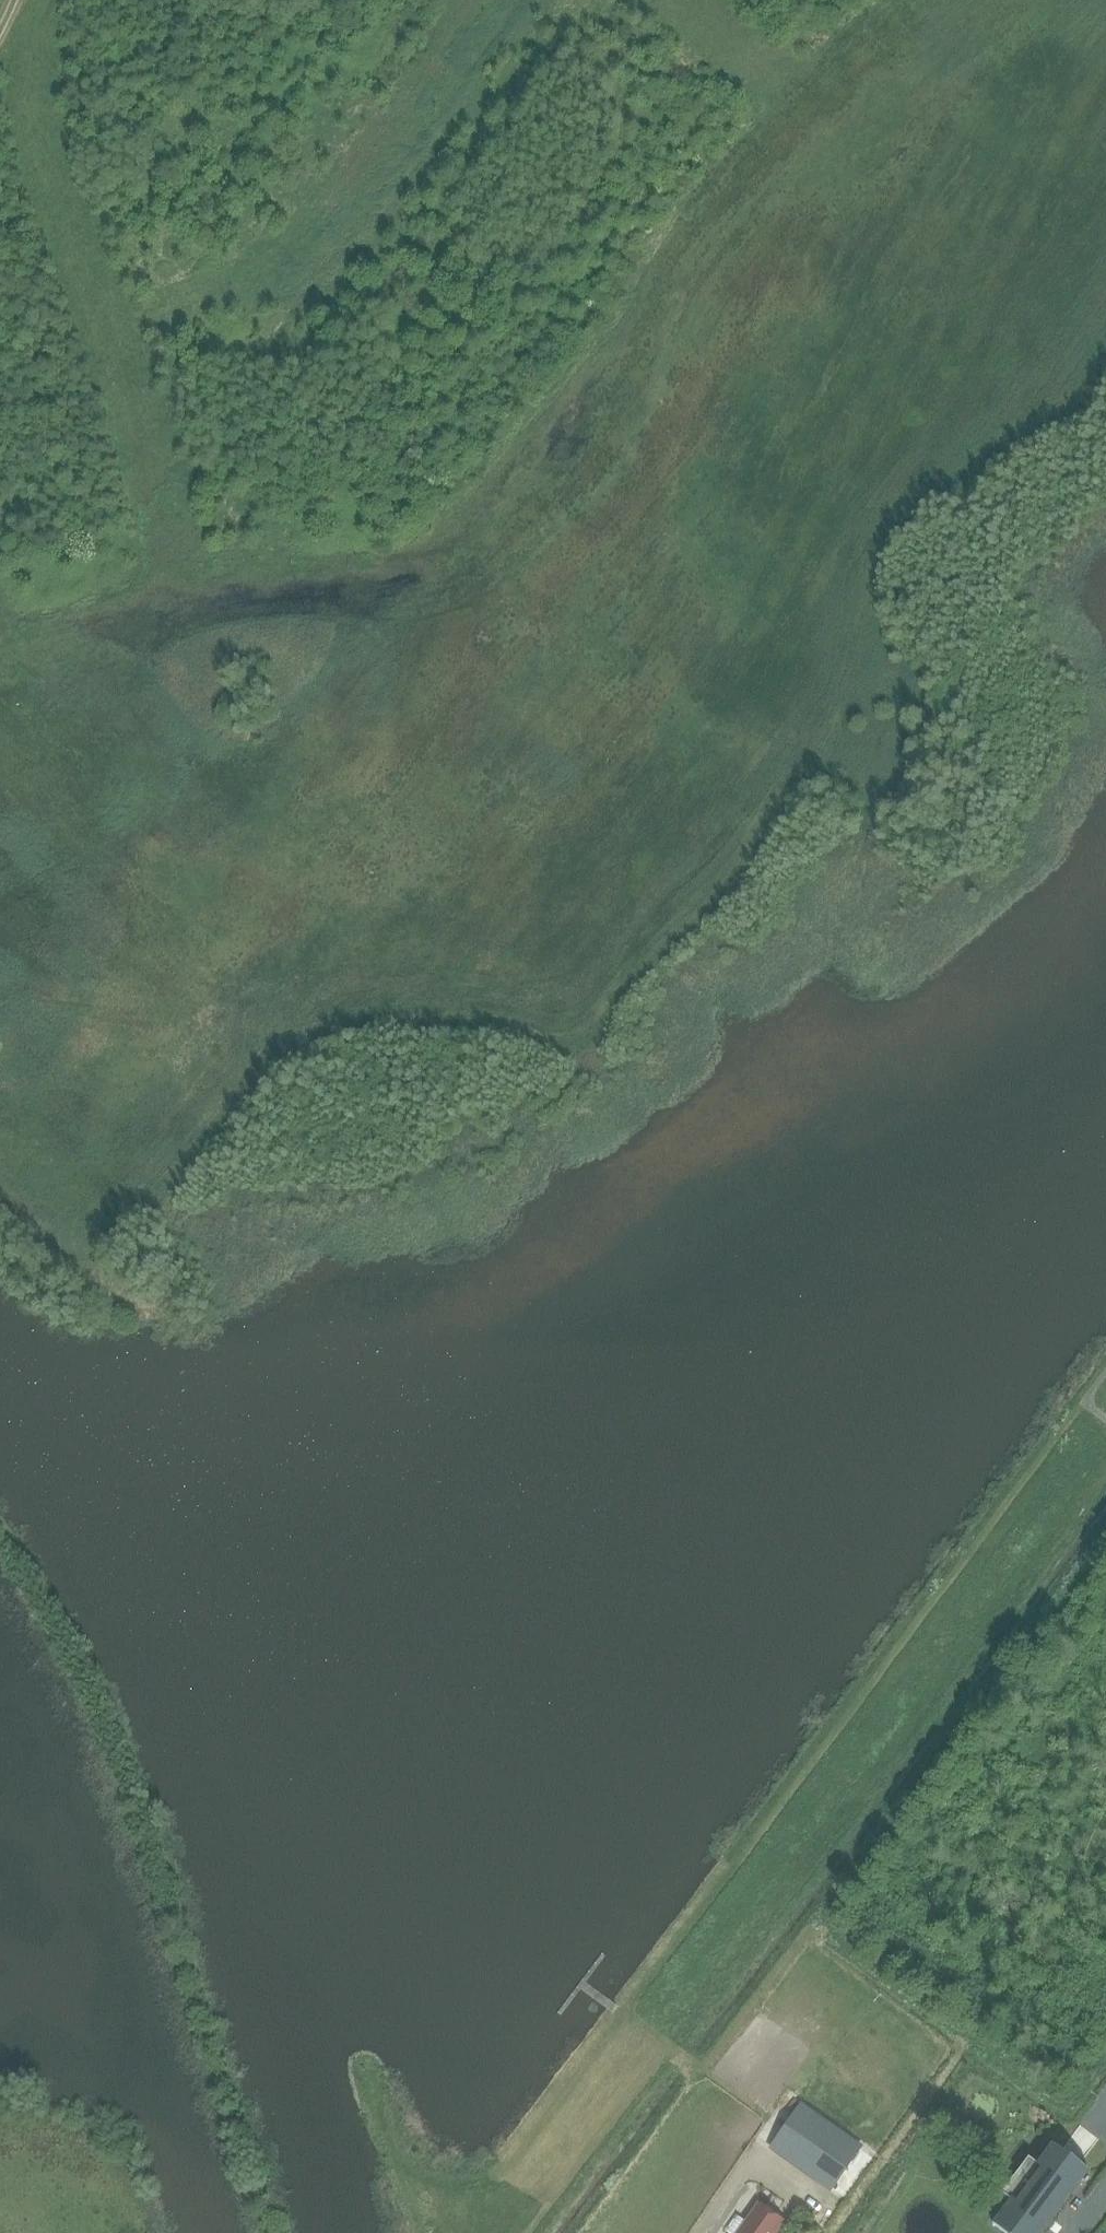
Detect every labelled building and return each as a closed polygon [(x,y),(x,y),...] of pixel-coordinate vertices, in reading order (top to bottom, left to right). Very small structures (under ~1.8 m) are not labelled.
[(800,2106),(772,2146),(832,2189),(860,2149),(800,2106)] [(1051,2148),(1054,2144),(1052,2143),(992,2223),(994,2225),(999,2218),(1019,2232),(1042,2232),(1089,2171),(1087,2169),(1084,2173),(1051,2148)] [(784,2223),(759,2205),(746,2223),(739,2232),(776,2232),(784,2223)] [(725,2230),(729,2232),(739,2232),(746,2223),(735,2216),(725,2230)]
